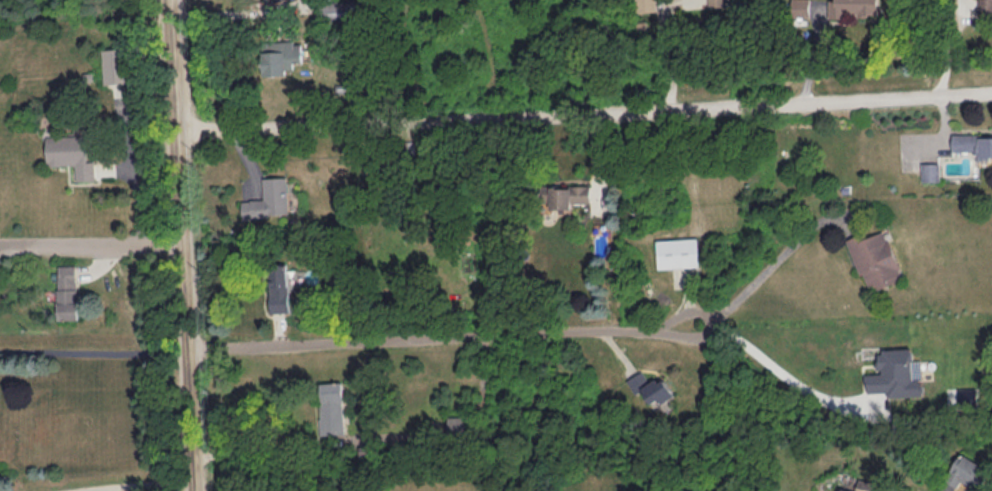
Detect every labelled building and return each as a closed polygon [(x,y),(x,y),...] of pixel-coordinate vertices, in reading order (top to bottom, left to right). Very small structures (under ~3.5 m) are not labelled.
[(635,11),(655,11),(655,0),(635,0),(635,11)] [(792,15),(810,15),(809,0),(791,0),(792,15)] [(879,0),(828,0),(828,15),(879,15),(879,0)] [(978,14),(991,16),(991,0),(979,0),(978,14)] [(293,68),(293,60),(301,60),(301,41),(263,41),(263,75),(286,75),(286,68),(293,68)] [(103,84),(120,83),(121,95),(128,95),(126,47),(102,48),(103,84)] [(977,151),(978,158),(991,158),(991,133),(953,134),(953,151),(977,151)] [(95,179),(94,134),(47,134),(47,164),(76,164),(76,180),(95,179)] [(940,162),(921,162),(921,181),(940,181),(940,162)] [(286,176),(262,177),(263,198),(241,199),(242,216),(288,215),(286,176)] [(590,185),(541,185),(541,196),(549,196),(549,209),(562,209),(562,208),(571,208),(571,202),(590,202),(590,185)] [(848,238),(868,292),(904,278),(885,229),(865,237),(864,232),(848,238)] [(656,267),(698,265),(697,237),(655,239),(656,267)] [(270,312),(289,311),(287,263),(268,263),(270,312)] [(78,318),(76,264),(57,264),(58,319),(78,318)] [(922,395),(921,378),(912,378),(911,348),(878,349),(879,371),(866,372),(867,392),(887,391),(887,396),(922,395)] [(625,378),(633,393),(642,389),(650,403),(659,398),(661,402),(674,395),(664,376),(649,384),(642,370),(625,378)] [(318,382),(321,436),(345,435),(343,381),(318,382)] [(471,416),(448,416),(448,433),(471,433),(471,416)] [(978,490),(990,468),(960,452),(945,479),(958,486),(961,480),(978,490)]
